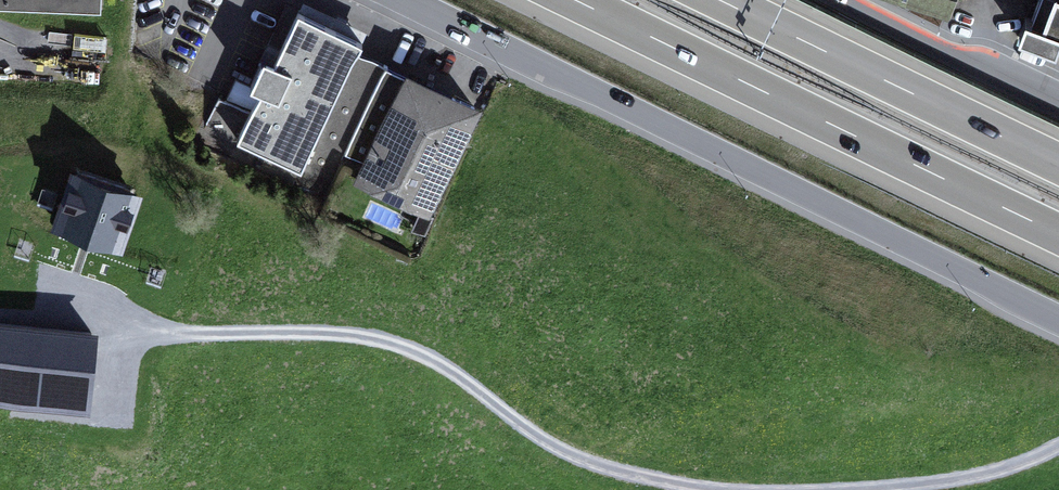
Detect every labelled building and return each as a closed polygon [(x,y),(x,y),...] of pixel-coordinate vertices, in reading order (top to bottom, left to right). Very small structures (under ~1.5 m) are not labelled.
[(103,18),(104,0),(0,0),(0,15),(103,18)] [(912,11),(916,0),(879,0),(912,11)] [(1027,51),(1058,62),(1058,0),(1046,0),(1027,51)] [(363,45),(300,16),(239,146),(303,175),(363,45)] [(480,113),(387,69),(346,154),(367,164),(356,185),(428,220),(480,113)] [(140,201),(73,179),(55,231),(123,253),(140,201)] [(0,328),(0,414),(94,423),(102,338),(0,328)]
